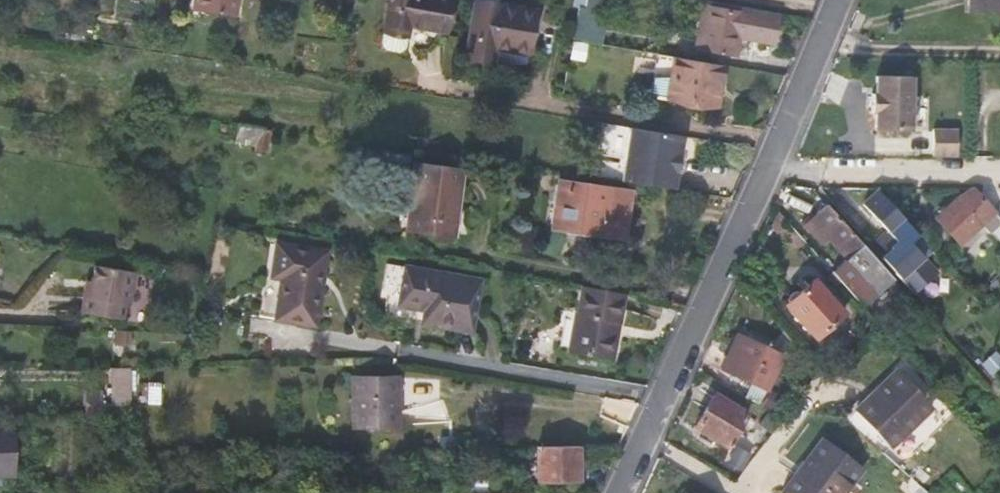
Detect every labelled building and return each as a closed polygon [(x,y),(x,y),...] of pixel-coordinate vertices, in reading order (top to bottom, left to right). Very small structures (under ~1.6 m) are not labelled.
[(193,9),(235,16),(237,0),(194,0),(193,9)] [(381,41),(386,48),(397,50),(404,45),(409,26),(445,32),(451,0),(388,0),(381,41)] [(485,0),(473,0),(463,58),(523,68),(526,53),(527,53),(535,9),(485,0)] [(599,0),(584,0),(582,7),(597,10),(599,0)] [(969,9),(999,10),(999,0),(970,0),(969,9)] [(776,13),(738,6),(737,12),(708,7),(701,50),(730,55),(734,32),(772,38),(776,13)] [(600,43),(605,11),(597,10),(582,7),(578,7),(572,38),(593,42),(600,43)] [(600,43),(593,42),(591,54),(602,55),(603,44),(600,43)] [(723,63),(675,55),(671,76),(661,74),(655,79),(654,87),(657,95),(716,104),(723,63)] [(914,130),(916,73),(876,72),(874,129),(914,130)] [(271,128),(237,123),(234,142),(254,146),(253,150),(266,152),(271,128)] [(677,157),(680,135),(628,127),(620,180),(672,188),(676,165),(677,157)] [(413,163),(405,231),(453,236),(461,169),(413,163)] [(565,184),(560,223),(621,233),(627,194),(565,184)] [(882,193),(879,189),(867,199),(899,235),(893,240),(883,229),(867,242),(914,294),(926,284),(901,256),(913,247),(937,274),(947,266),(882,193)] [(992,215),(999,224),(999,206),(988,206),(974,191),(965,190),(936,217),(959,243),(992,215)] [(844,257),(831,269),(862,305),(893,279),(838,216),(825,202),(809,217),(817,226),(811,230),(821,242),(827,238),(844,257)] [(803,223),(811,230),(817,226),(809,217),(803,223)] [(275,241),(270,277),(280,278),(274,319),(313,326),(326,251),(275,241)] [(96,264),(94,280),(90,279),(84,311),(121,318),(124,304),(130,304),(135,270),(96,264)] [(404,265),(398,305),(423,310),(421,323),(470,331),(479,278),(404,265)] [(859,309),(862,305),(831,269),(828,272),(859,309)] [(843,312),(813,279),(785,304),(813,336),(843,312)] [(623,292),(581,285),(568,352),(608,359),(616,319),(618,319),(623,292)] [(782,354),(737,333),(721,369),(766,389),(782,354)] [(129,366),(113,367),(114,392),(129,392),(129,366)] [(933,407),(898,368),(854,409),(889,447),(933,407)] [(389,422),(388,374),(343,375),(344,423),(389,422)] [(142,380),(140,401),(158,403),(161,382),(142,380)] [(694,426),(725,444),(746,412),(714,394),(694,426)] [(139,414),(139,404),(118,404),(117,414),(139,414)] [(14,424),(0,424),(0,478),(14,478),(14,424)] [(820,439),(781,489),(786,492),(844,492),(860,472),(820,439)] [(578,444),(536,445),(536,482),(579,481),(578,444)]
